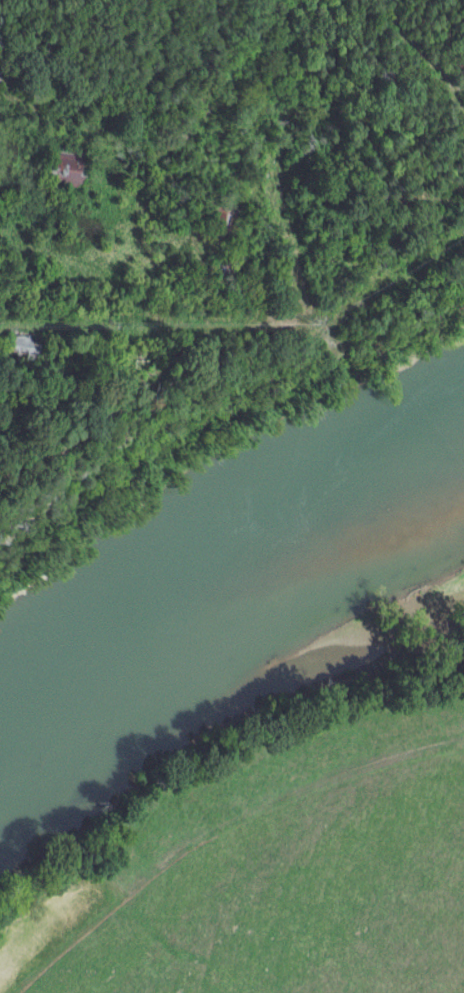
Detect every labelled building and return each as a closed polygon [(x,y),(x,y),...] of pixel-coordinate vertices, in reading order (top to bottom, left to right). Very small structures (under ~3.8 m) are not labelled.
[(60,186),(85,187),(86,151),(59,151),(58,174),(61,174),(60,186)]
